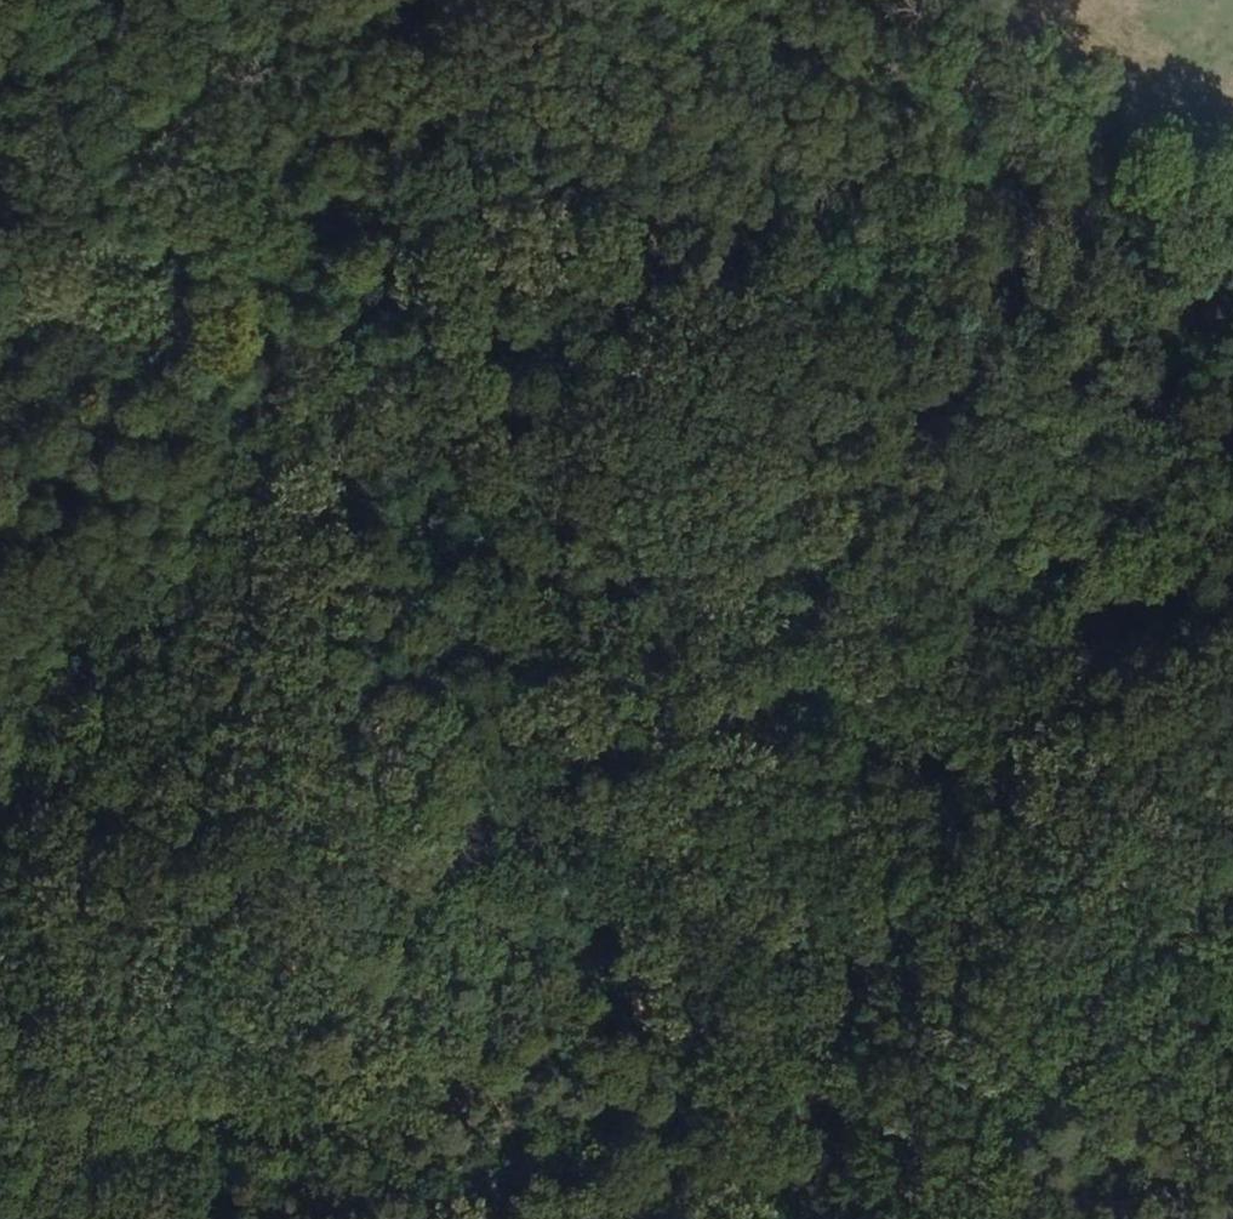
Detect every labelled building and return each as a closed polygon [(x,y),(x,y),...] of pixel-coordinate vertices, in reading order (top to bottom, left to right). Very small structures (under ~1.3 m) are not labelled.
[(1109,0),(1075,0),(1097,16),(1109,0)] [(1223,155),(1232,164),(1232,144),(1223,155)]
